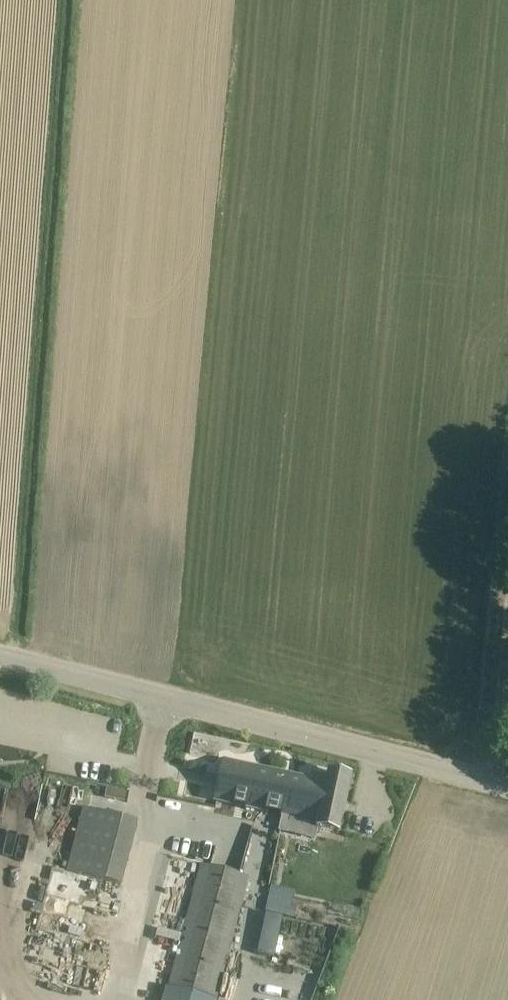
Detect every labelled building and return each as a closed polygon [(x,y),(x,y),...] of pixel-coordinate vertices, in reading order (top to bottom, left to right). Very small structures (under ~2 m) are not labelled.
[(324,782),(230,762),(221,802),(316,822),(315,829),(338,834),(350,778),(326,773),(324,782)] [(70,868),(120,880),(136,818),(86,805),(70,868)] [(201,865),(167,990),(205,999),(217,999),(250,878),(201,865)] [(265,914),(257,955),(274,959),(283,918),(265,914)]
